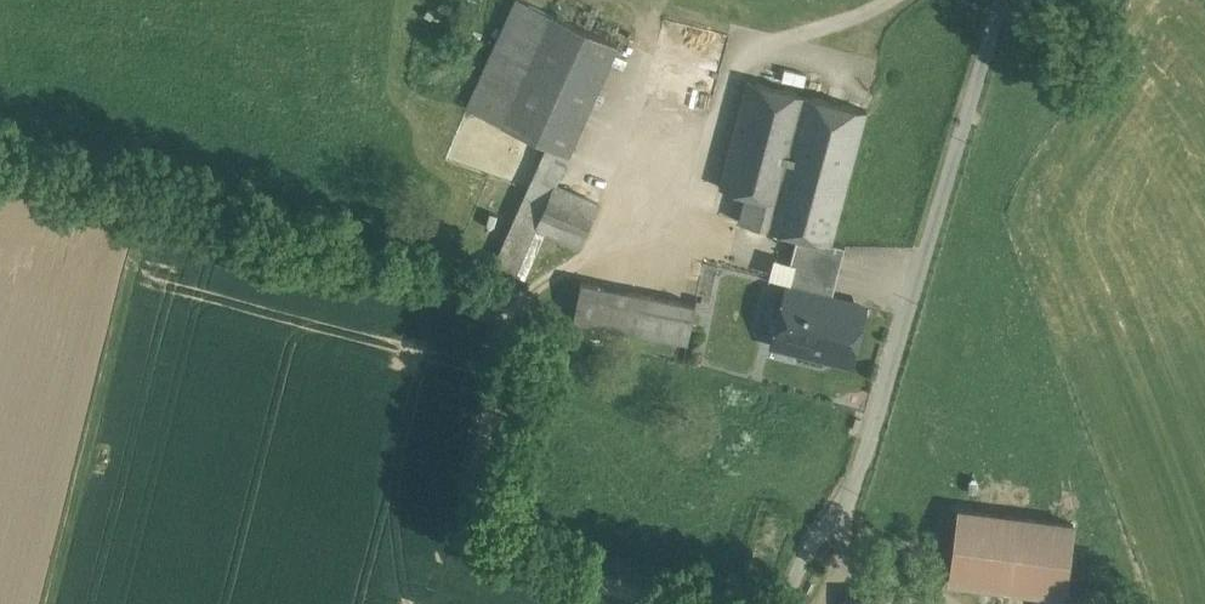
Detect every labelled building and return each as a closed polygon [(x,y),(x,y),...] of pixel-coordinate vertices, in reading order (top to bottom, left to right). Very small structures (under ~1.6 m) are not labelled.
[(467,108),(502,124),(552,14),(522,0),(515,0),(467,108)] [(619,43),(552,14),(502,124),(548,145),(569,154),(619,43)] [(867,110),(748,81),(720,187),(746,194),(740,221),(798,236),(813,240),(832,245),(833,243),(867,110)] [(548,145),(495,265),(515,276),(537,227),(555,185),(569,154),(548,145)] [(599,203),(555,185),(537,227),(580,246),(599,203)] [(835,285),(803,277),(813,240),(798,236),(791,262),(795,263),(776,336),(799,342),(797,349),(849,363),(864,306),(832,298),(835,285)] [(832,245),(813,240),(803,277),(835,285),(845,246),(833,243),(832,245)] [(696,304),(581,282),(574,320),(688,342),(696,304)] [(699,299),(696,320),(710,322),(712,300),(699,299)] [(1074,524),(959,509),(949,581),(1065,596),(1074,524)]
